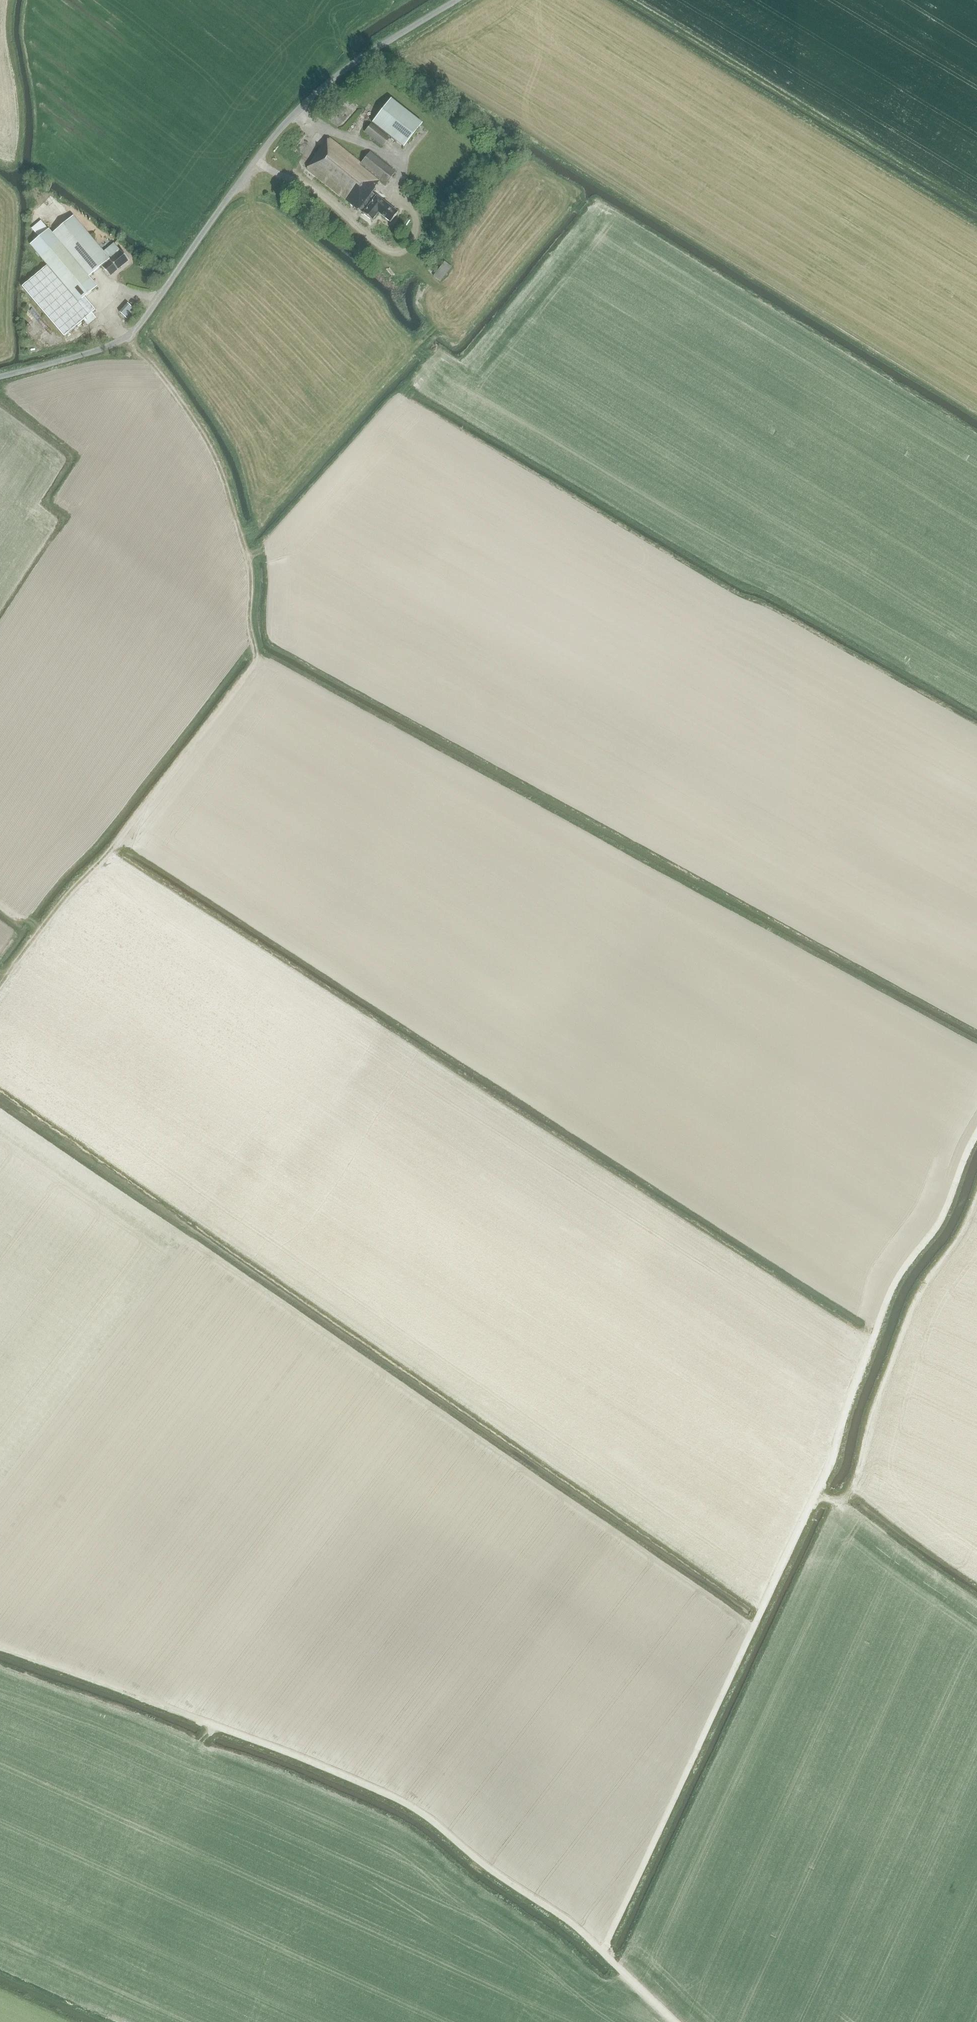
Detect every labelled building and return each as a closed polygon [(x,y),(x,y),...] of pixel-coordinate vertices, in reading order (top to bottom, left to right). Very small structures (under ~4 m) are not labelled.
[(372,123),(404,148),(422,124),(391,99),(372,123)] [(382,147),(389,138),(372,125),(365,134),(382,147)] [(390,223),(398,213),(376,196),(376,197),(371,193),(375,189),(373,188),(379,180),(386,185),(395,173),(370,152),(360,164),(328,139),(307,169),(358,210),(359,209),(363,213),(363,214),(372,221),(378,213),(390,223)] [(410,191),(406,196),(416,204),(420,199),(410,191)] [(38,237),(30,245),(50,268),(24,291),(62,336),(82,320),(86,325),(95,318),(91,313),(94,310),(83,297),(96,286),(91,280),(91,279),(89,277),(102,266),(110,276),(128,260),(114,243),(103,252),(73,216),(52,233),(48,229),(40,221),(31,229),(38,237)] [(440,282),(451,267),(444,262),(433,276),(440,282)] [(152,270),(148,275),(153,279),(157,274),(152,270)] [(120,313),(128,319),(136,310),(128,303),(120,313)]
